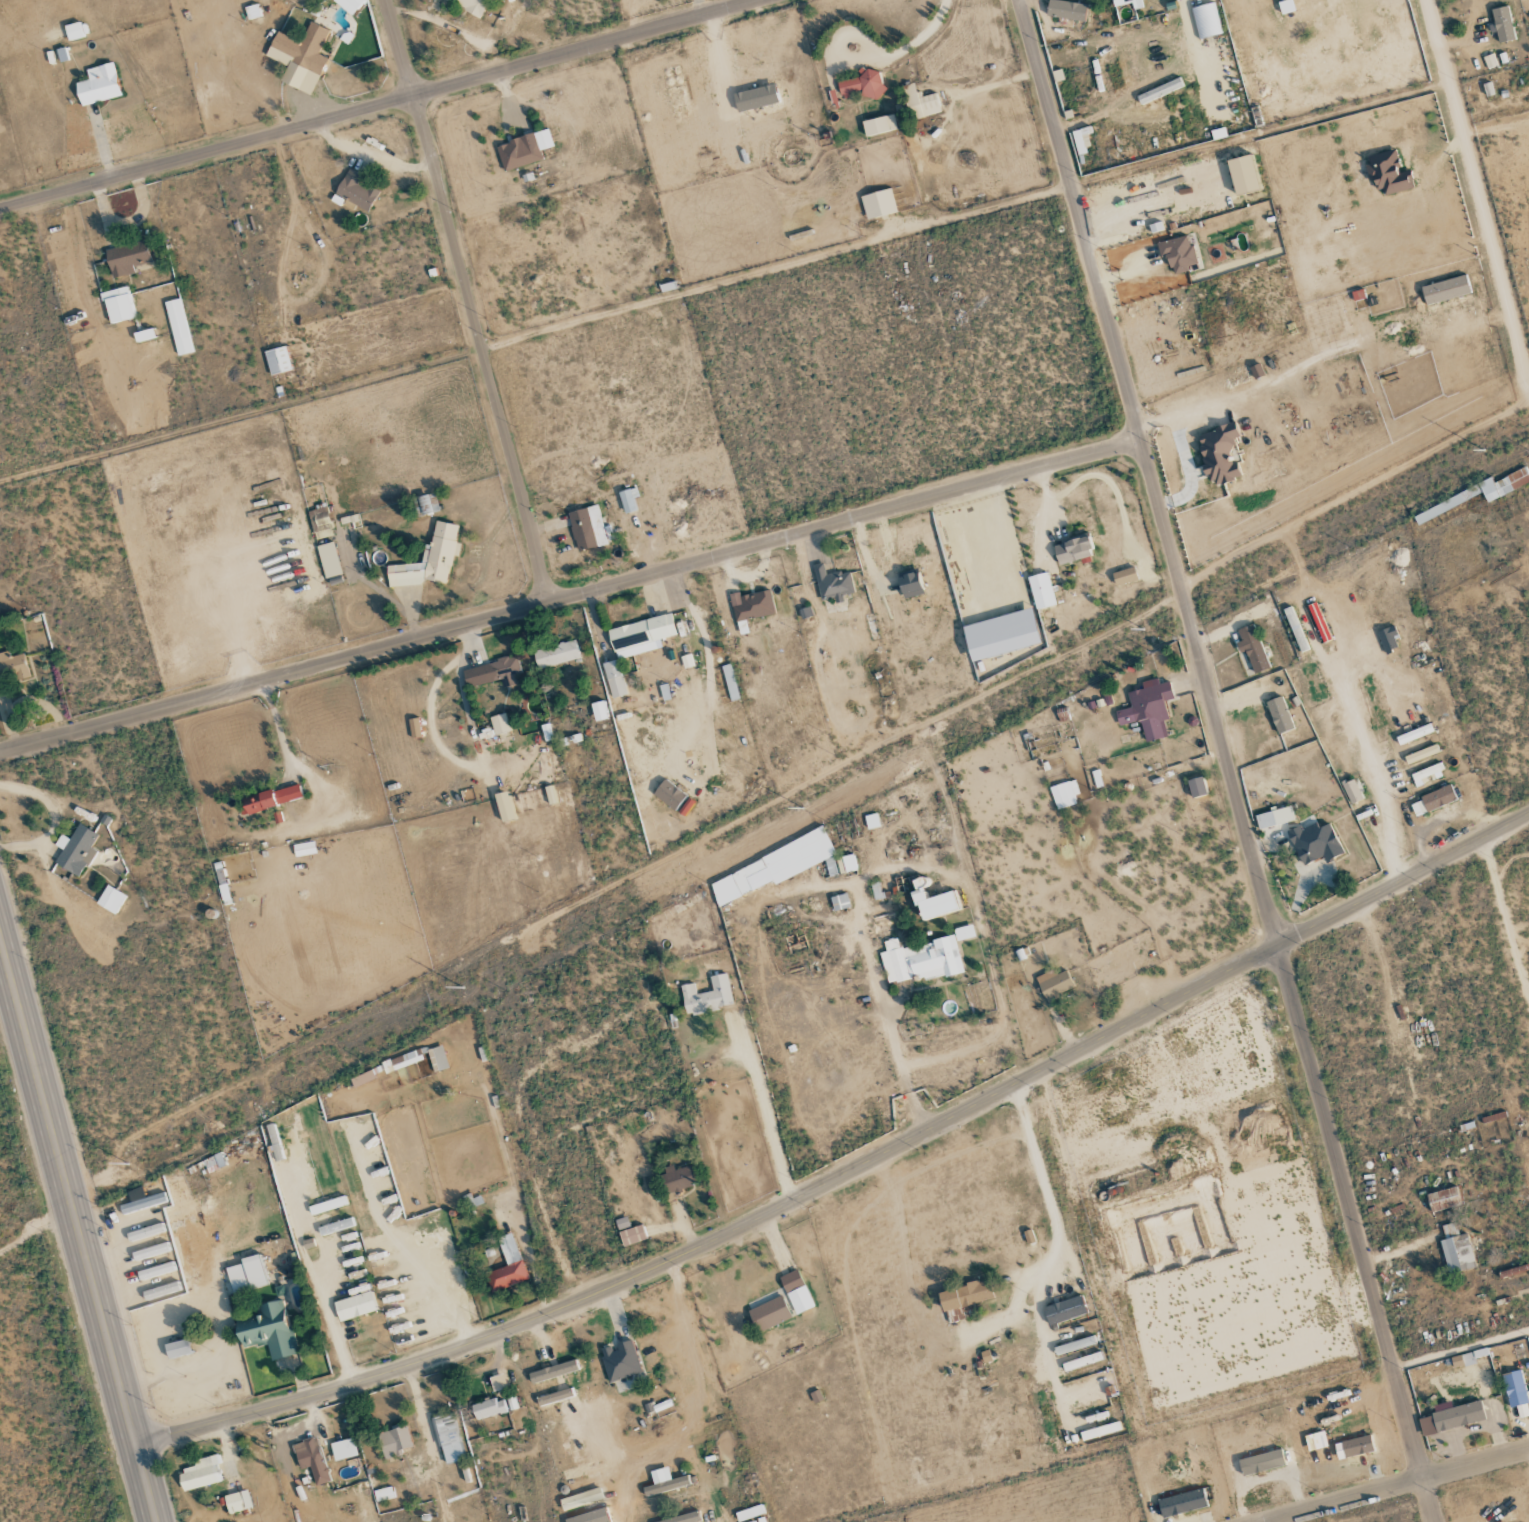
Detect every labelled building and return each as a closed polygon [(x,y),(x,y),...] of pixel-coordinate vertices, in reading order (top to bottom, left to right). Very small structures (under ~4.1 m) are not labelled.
[(353,16),(364,0),(333,0),(332,1),(353,16)] [(481,17),(489,0),(446,0),(481,17)] [(1087,3),(1050,0),(1048,0),(1047,17),(1085,20),(1087,3)] [(1199,39),(1222,33),(1214,2),(1191,8),(1199,39)] [(1513,40),(1509,6),(1491,8),(1493,24),(1495,42),(1513,40)] [(85,36),(80,21),(64,26),(68,41),(85,36)] [(312,94),(326,58),(318,55),(328,30),(309,22),(301,42),(275,32),(266,56),(287,65),(281,82),(312,94)] [(1488,69),(1497,65),(1492,53),(1483,57),(1488,69)] [(81,107),(121,95),(112,62),(85,69),(88,79),(74,83),(81,107)] [(878,70),(837,81),(842,98),(861,92),(863,100),(885,94),(878,70)] [(914,120),(940,112),(935,93),(919,97),(915,82),(904,85),(914,120)] [(738,112),(779,102),(775,83),(733,93),(738,112)] [(897,131),(894,114),(862,120),(865,136),(897,131)] [(1071,131),(1078,155),(1090,152),(1085,135),(1091,133),(1089,126),(1071,131)] [(553,146),(549,129),(496,144),(503,171),(542,160),(540,150),(553,146)] [(1365,156),(1374,190),(1382,188),(1384,195),(1414,187),(1410,172),(1398,175),(1395,166),(1399,165),(1395,149),(1365,156)] [(1227,160),(1236,195),(1259,189),(1250,154),(1227,160)] [(361,174),(345,169),(336,198),(371,208),(377,190),(358,184),(361,174)] [(898,212),(891,188),(860,196),(867,220),(898,212)] [(1188,234),(1157,243),(1161,258),(1167,257),(1172,275),(1188,271),(1187,266),(1196,264),(1188,234)] [(112,278),(134,272),(133,266),(152,261),(146,239),(104,251),(112,278)] [(1421,287),(1426,305),(1471,293),(1466,275),(1421,287)] [(101,293),(109,324),(134,318),(127,287),(101,293)] [(177,356),(193,352),(180,298),(164,302),(177,356)] [(136,343),(155,337),(152,328),(133,334),(136,343)] [(270,376),(292,370),(285,346),(264,352),(270,376)] [(1249,369),(1255,379),(1264,374),(1258,364),(1249,369)] [(1198,432),(1208,485),(1239,479),(1236,461),(1227,463),(1224,450),(1239,447),(1234,425),(1198,432)] [(1418,513),(1422,521),(1482,493),(1486,502),(1528,482),(1528,478),(1524,467),(1493,482),(1491,479),(1418,513)] [(618,491),(625,514),(636,511),(630,488),(618,491)] [(413,497),(417,516),(439,511),(435,493),(413,497)] [(577,551),(613,543),(610,526),(603,527),(598,505),(568,511),(577,551)] [(387,582),(422,588),(423,579),(447,583),(452,555),(458,556),(461,542),(456,541),(459,524),(432,520),(424,568),(390,562),(387,582)] [(1059,565),(1091,555),(1089,549),(1093,547),(1089,534),(1052,545),(1059,565)] [(343,574),(333,541),(316,546),(326,579),(343,574)] [(820,601),(842,597),(842,595),(854,593),(849,570),(826,575),(824,563),(814,564),(820,601)] [(1138,578),(1133,566),(1111,574),(1116,586),(1138,578)] [(922,594),(917,571),(898,575),(902,598),(922,594)] [(1027,577),(1036,610),(1055,605),(1046,571),(1027,577)] [(740,596),(742,604),(732,606),(735,621),(775,613),(770,589),(740,596)] [(1307,605),(1322,642),(1331,638),(1315,601),(1307,605)] [(962,625),(970,660),(1040,644),(1032,608),(962,625)] [(608,628),(615,659),(662,648),(660,638),(676,635),(671,614),(608,628)] [(1252,673),(1269,667),(1253,624),(1237,629),(1241,640),(1240,641),(1252,673)] [(1398,649),(1395,639),(1398,638),(1394,625),(1377,631),(1384,653),(1398,649)] [(533,648),(536,667),(579,660),(576,641),(533,648)] [(13,672),(15,680),(29,677),(23,653),(9,657),(7,651),(0,653),(0,675),(13,672)] [(463,668),(466,687),(506,679),(508,685),(516,684),(514,673),(520,672),(517,657),(463,668)] [(612,699),(627,694),(616,659),(601,663),(612,699)] [(722,665),(729,701),(738,699),(731,664),(722,665)] [(1166,736),(1163,719),(1167,718),(1163,700),(1173,698),(1169,681),(1158,683),(1157,678),(1141,681),(1143,688),(1127,692),(1131,707),(1115,711),(1118,725),(1140,721),(1144,741),(1166,736)] [(1291,730),(1284,696),(1267,700),(1275,733),(1291,730)] [(595,722),(608,719),(603,700),(590,703),(595,722)] [(494,735),(510,731),(505,712),(489,717),(494,735)] [(1399,745),(1433,732),(1430,723),(1395,736),(1399,745)] [(1439,753),(1436,745),(1404,755),(1406,763),(1439,753)] [(1411,774),(1414,782),(1441,771),(1438,763),(1411,774)] [(1187,779),(1190,797),(1206,795),(1203,777),(1187,779)] [(1363,799),(1353,777),(1341,783),(1351,805),(1363,799)] [(652,793),(675,811),(687,796),(664,778),(652,793)] [(1074,795),(1079,794),(1074,779),(1049,787),(1057,810),(1076,803),(1074,795)] [(237,799),(240,813),(303,799),(300,785),(237,799)] [(1409,802),(1415,817),(1456,799),(1450,785),(1409,802)] [(1293,821),(1290,806),(1255,814),(1258,829),(1293,821)] [(867,829),(879,827),(877,813),(865,815),(867,829)] [(1343,851),(1328,823),(1318,828),(1314,821),(1288,835),(1304,865),(1322,855),(1325,861),(1343,851)] [(80,877),(94,850),(90,848),(98,834),(78,823),(70,839),(61,834),(55,845),(62,849),(54,864),(80,877)] [(707,880),(718,905),(774,881),(774,882),(836,855),(825,829),(707,880)] [(839,874),(856,870),(853,854),(836,857),(839,874)] [(839,873),(832,857),(824,860),(830,876),(839,873)] [(961,910),(956,889),(926,898),(923,886),(928,885),(925,876),(912,879),(915,890),(912,891),(921,921),(961,910)] [(872,883),(872,899),(882,899),(881,882),(872,883)] [(115,915),(127,896),(107,884),(96,903),(115,915)] [(833,911),(850,907),(846,893),(830,896),(833,911)] [(954,928),(956,941),(974,938),(973,926),(954,928)] [(887,983),(917,977),(918,981),(962,972),(955,936),(899,948),(897,937),(883,941),(885,951),(880,952),(887,983)] [(1074,988),(1065,970),(1056,975),(1053,969),(1035,978),(1046,1002),(1074,988)] [(712,991),(695,994),(694,983),(681,985),(685,1014),(733,1006),(727,973),(710,976),(712,991)] [(434,1072),(449,1067),(441,1045),(426,1050),(434,1072)] [(386,1062),(389,1072),(423,1059),(419,1049),(386,1062)] [(354,1087),(374,1078),(371,1070),(350,1079),(354,1087)] [(225,1167),(221,1153),(203,1159),(207,1172),(225,1167)] [(662,1168),(667,1192),(694,1187),(691,1167),(673,1170),(673,1166),(662,1168)] [(1426,1195),(1431,1213),(1461,1204),(1455,1186),(1426,1195)] [(347,1204),(344,1195),(308,1207),(311,1216),(347,1204)] [(615,1221),(618,1230),(629,1227),(626,1217),(615,1221)] [(319,1225),(320,1233),(353,1228),(352,1220),(319,1225)] [(1439,1241),(1447,1269),(1456,1267),(1457,1272),(1476,1267),(1466,1233),(1459,1235),(1455,1222),(1441,1226),(1445,1239),(1439,1241)] [(646,1239),(642,1224),(618,1232),(623,1247),(646,1239)] [(491,1292),(528,1279),(511,1233),(497,1238),(507,1266),(484,1273),(491,1292)] [(240,1259),(242,1263),(225,1268),(233,1294),(267,1284),(258,1254),(240,1259)] [(779,1277),(796,1315),(814,1306),(797,1269),(779,1277)] [(993,1300),(989,1280),(937,1291),(942,1311),(993,1300)] [(333,1302),(339,1322),(377,1310),(371,1291),(333,1302)] [(1087,1314),(1081,1295),(1043,1307),(1049,1326),(1087,1314)] [(791,1317),(782,1296),(747,1311),(757,1332),(791,1317)] [(295,1355),(283,1300),(259,1305),(261,1316),(235,1322),(240,1349),(267,1343),(271,1360),(295,1355)] [(1056,1356),(1095,1344),(1093,1335),(1053,1347),(1056,1356)] [(168,1360),(192,1353),(187,1338),(164,1345),(168,1360)] [(608,1382),(641,1373),(632,1340),(613,1345),(613,1346),(599,1350),(608,1382)] [(1450,1358),(1453,1369),(1476,1363),(1474,1358),(1487,1355),(1485,1348),(1450,1358)] [(980,1352),(982,1362),(990,1361),(989,1351),(980,1352)] [(1064,1371),(1103,1360),(1100,1352),(1062,1363),(1064,1371)] [(528,1372),(531,1382),(580,1371),(577,1361),(528,1372)] [(1520,1370),(1501,1374),(1509,1408),(1516,1406),(1519,1418),(1528,1415),(1528,1406),(1520,1370)] [(506,1388),(503,1374),(489,1377),(492,1390),(506,1388)] [(540,1406),(573,1396),(571,1389),(537,1398),(540,1406)] [(508,1411),(504,1399),(496,1402),(495,1398),(471,1406),(476,1421),(508,1411)] [(1485,1420),(1480,1401),(1417,1417),(1422,1435),(1485,1420)] [(445,1464),(464,1459),(452,1413),(433,1417),(445,1464)] [(1118,1422),(1082,1432),(1084,1440),(1120,1430),(1118,1422)] [(413,1450),(406,1425),(377,1434),(385,1459),(413,1450)] [(1304,1435),(1307,1451),(1327,1447),(1324,1432),(1304,1435)] [(1338,1460),(1373,1450),(1369,1434),(1334,1444),(1338,1460)] [(316,1486),(331,1480),(316,1437),(292,1445),(300,1469),(309,1466),(316,1486)] [(344,1458),(356,1456),(353,1444),(342,1446),(344,1458)] [(1285,1467),(1282,1451),(1238,1458),(1241,1474),(1285,1467)] [(223,1482),(216,1455),(193,1460),(195,1467),(178,1471),(182,1491),(223,1482)] [(642,1488),(645,1497),(690,1484),(688,1475),(642,1488)] [(377,1502),(394,1497),(391,1486),(374,1491),(377,1502)] [(559,1500),(562,1512),(603,1498),(599,1487),(559,1500)] [(1157,1500),(1162,1518),(1207,1506),(1203,1488),(1157,1500)] [(223,1496),(229,1514),(248,1509),(243,1491),(223,1496)] [(764,1515),(762,1505),(735,1512),(737,1521),(764,1515)] [(605,1507),(564,1519),(565,1521),(609,1521),(605,1507)] [(701,1521),(698,1510),(656,1521),(696,1521),(701,1521)]
